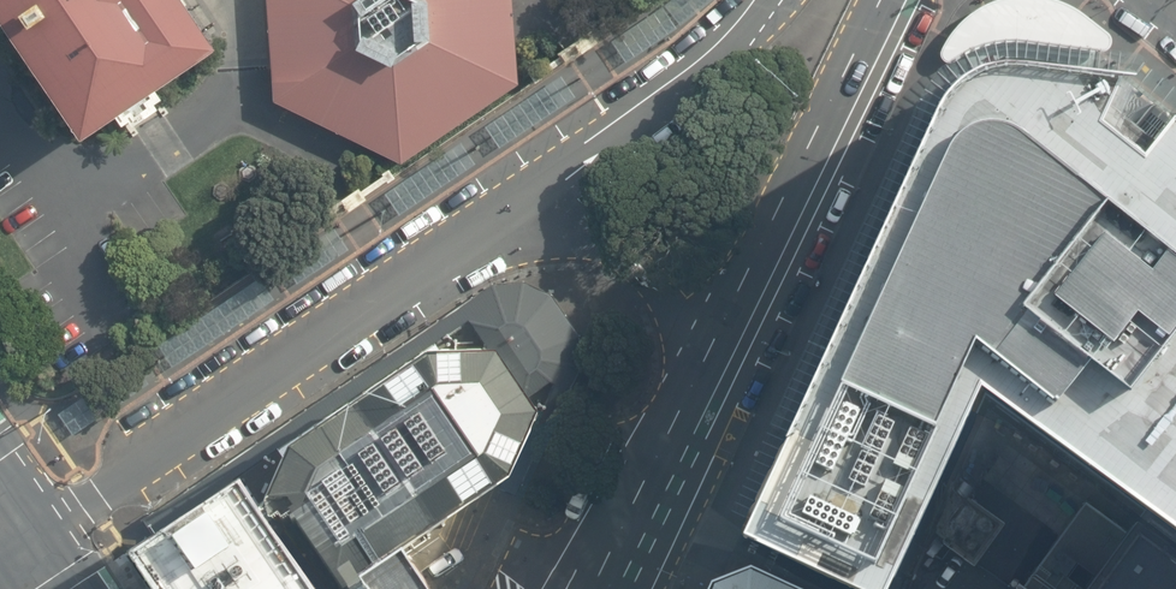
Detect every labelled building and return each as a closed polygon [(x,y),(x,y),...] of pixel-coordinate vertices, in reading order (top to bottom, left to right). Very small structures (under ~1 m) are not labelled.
[(86,148),(121,124),(139,111),(159,98),(220,58),(181,0),(0,0),(0,23),(86,148)] [(513,0),(268,0),(275,99),(401,161),(519,83),(513,0)] [(682,26),(715,0),(674,0),(666,6),(682,26)] [(734,548),(820,588),(892,588),(984,391),(1175,531),(1175,117),(1125,76),(1127,73),(1095,70),(1097,50),(1107,51),(1112,48),(1113,42),(1114,40),(1112,34),(1099,24),(1075,7),(1061,1),(1059,0),(997,0),(978,8),(958,27),(944,45),(941,55),(942,60),(949,63),(965,53),(976,72),(973,73),(956,86),(945,102),(734,548)] [(678,29),(663,8),(613,41),(627,63),(678,29)] [(577,97),(563,77),(487,127),(501,148),(577,97)] [(159,98),(121,124),(124,129),(131,124),(135,130),(147,122),(160,113),(157,107),(162,103),(159,98)] [(477,165),(462,143),(386,193),(401,215),(477,165)] [(299,284),(350,250),(336,229),(285,262),(299,284)] [(175,368),(276,299),(261,277),(160,346),(175,368)] [(124,554),(147,588),(427,588),(405,556),(502,491),(524,500),(581,366),(581,336),(551,294),(525,282),(515,282),(493,283),(145,520),(154,535),(124,554)] [(74,435),(148,385),(134,365),(60,414),(74,435)] [(1136,525),(1128,536),(1085,504),(1022,588),(1175,588),(1175,555),(1136,525)] [(742,568),(732,588),(786,588),(742,568)]
